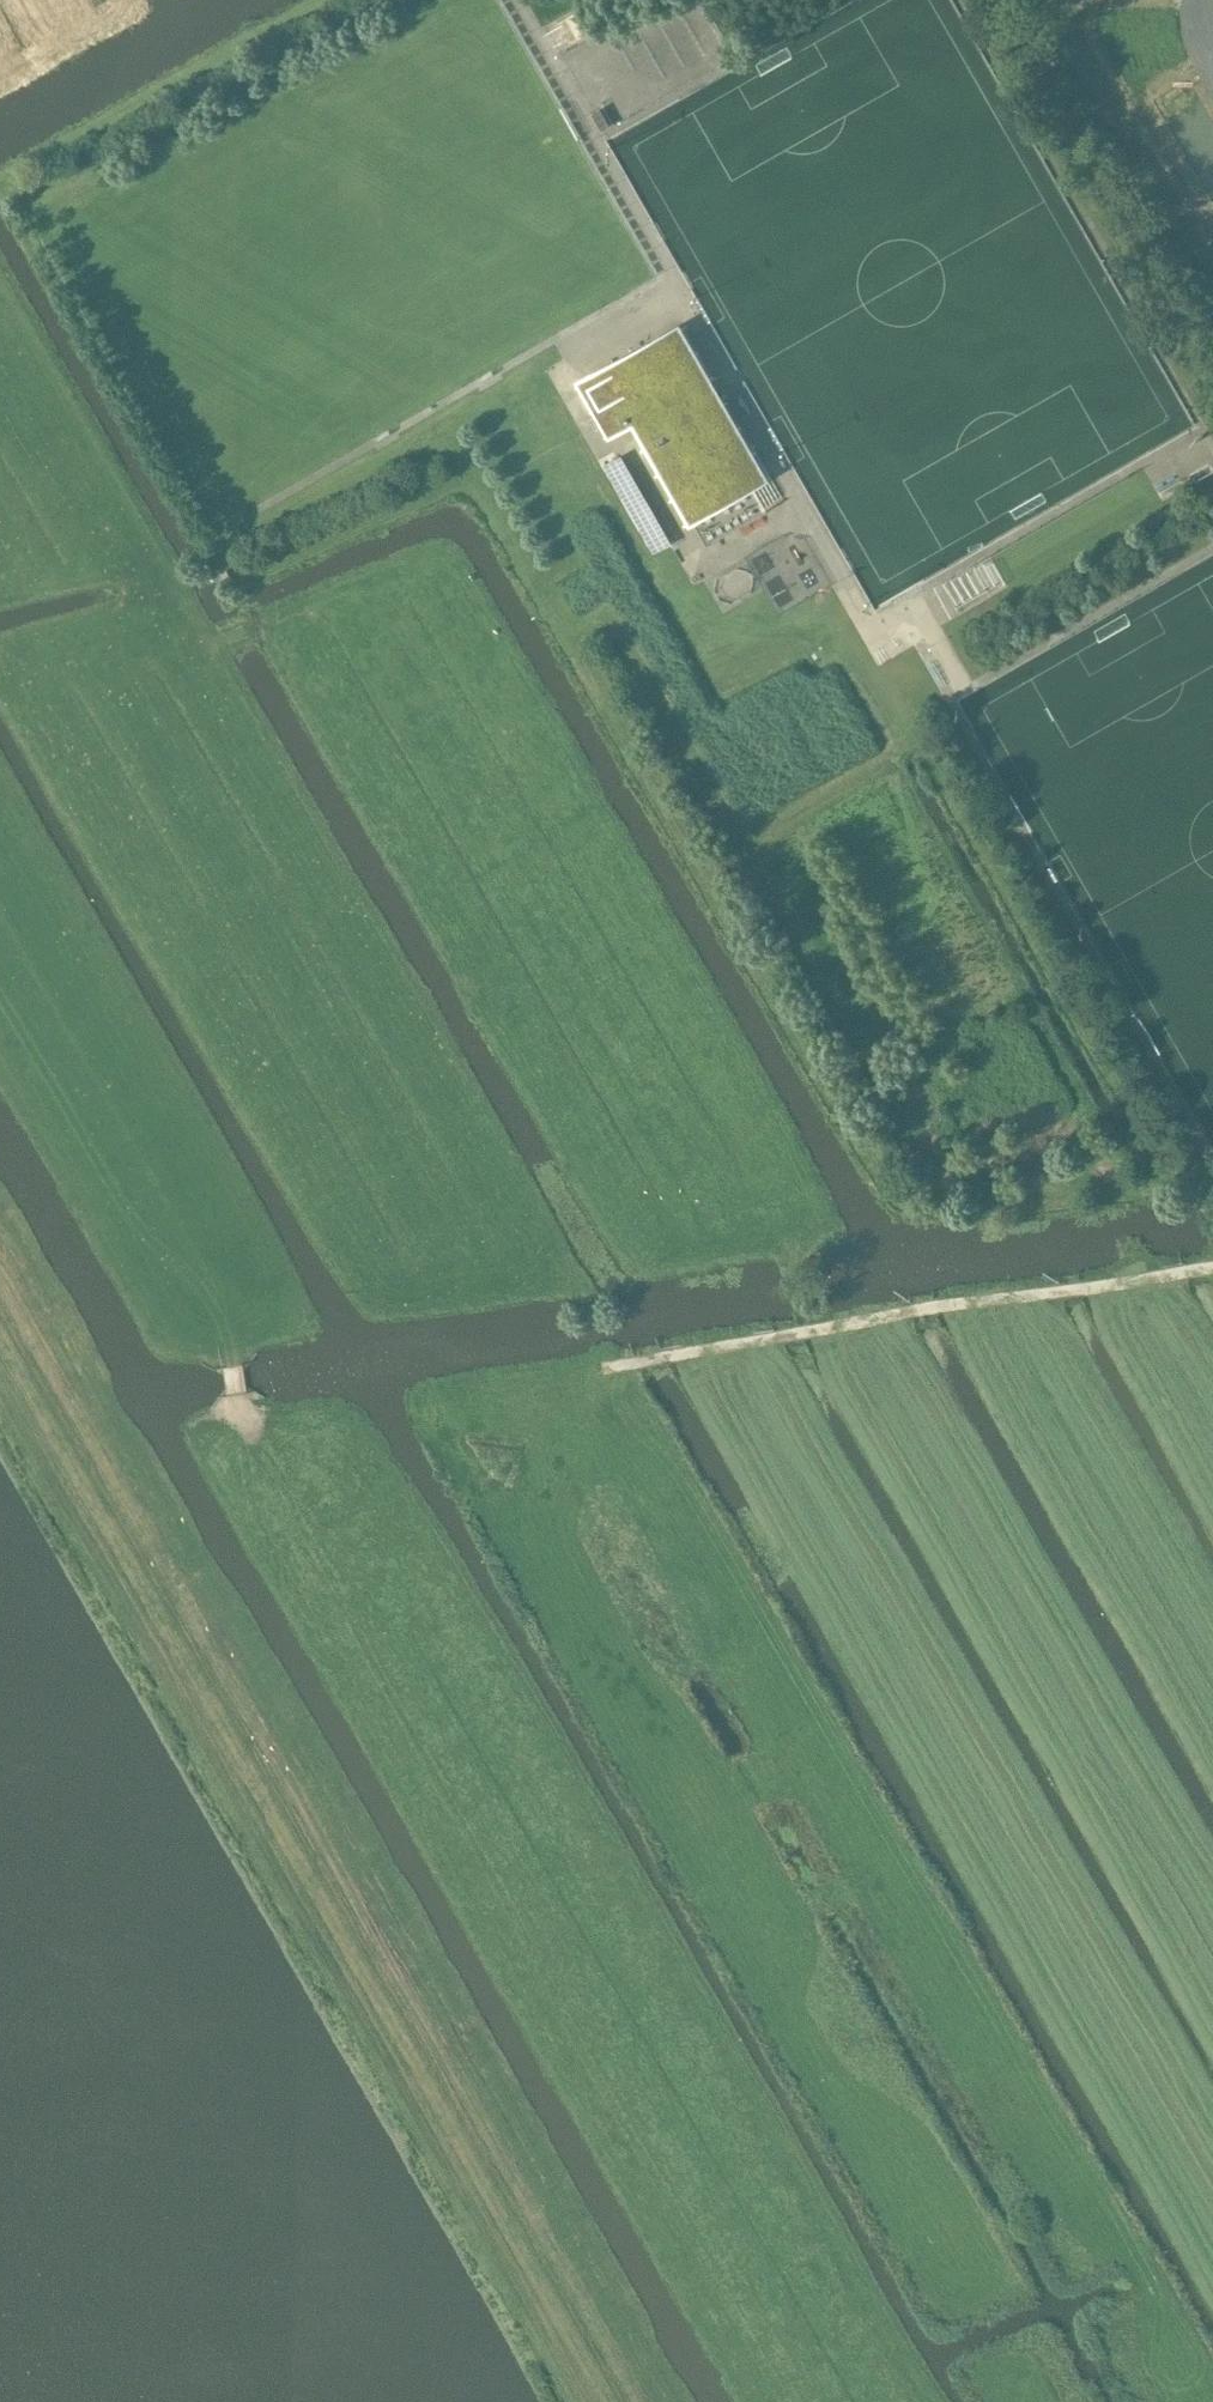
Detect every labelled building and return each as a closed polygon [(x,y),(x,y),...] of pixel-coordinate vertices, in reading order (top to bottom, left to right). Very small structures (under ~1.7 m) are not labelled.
[(615,361),(577,383),(608,437),(635,421),(706,545),(784,500),(723,392),(703,403),(697,393),(717,382),(683,323),(631,352),(636,360),(619,370),(615,361)]
